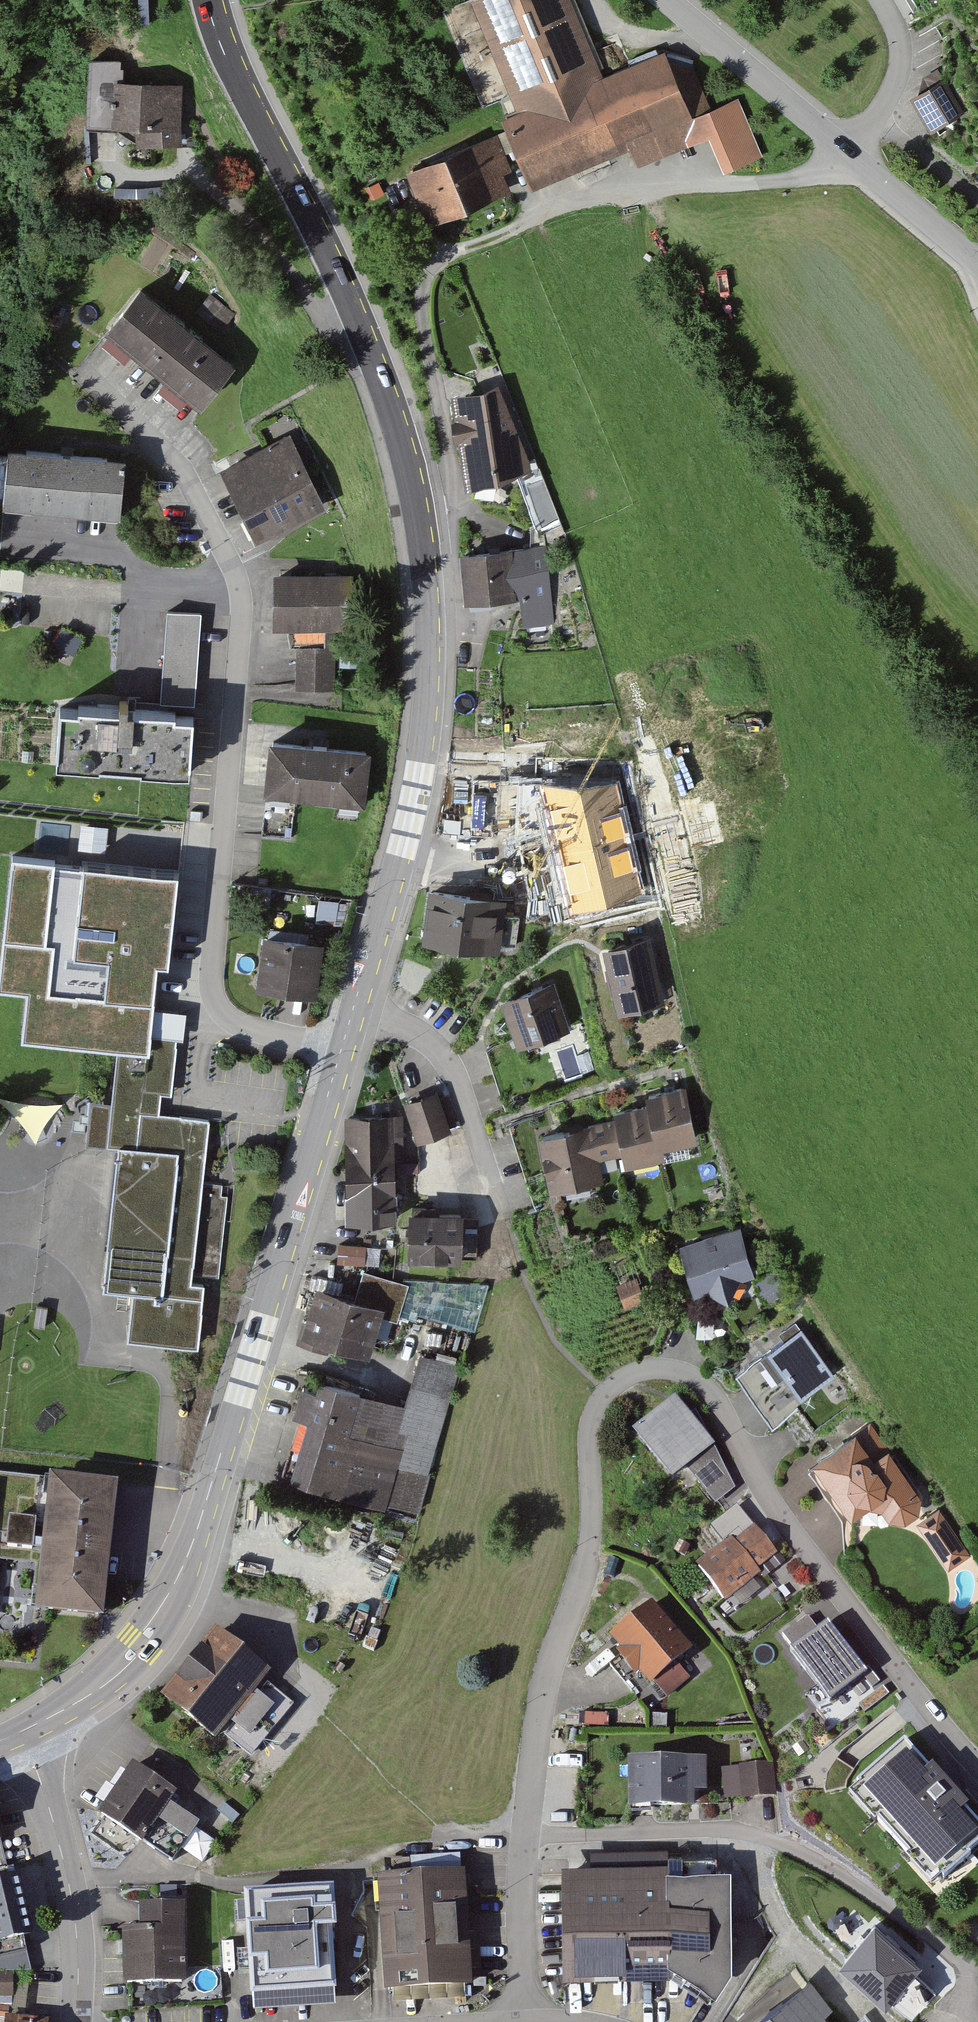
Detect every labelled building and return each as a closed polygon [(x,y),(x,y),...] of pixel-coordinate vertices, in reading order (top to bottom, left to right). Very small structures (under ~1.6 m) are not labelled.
[(578,0),(484,0),(471,6),(518,115),(500,123),(531,195),(631,152),(639,170),(709,140),(724,175),(762,158),(738,102),(707,115),(679,49),(611,78),(578,0)] [(181,149),(180,88),(122,88),(122,63),(88,63),(88,132),(136,132),(136,149),(181,149)] [(966,115),(947,82),(916,99),(931,132),(966,115)] [(450,223),(518,194),(498,141),(427,171),(450,223)] [(236,367),(139,292),(105,335),(202,411),(236,367)] [(496,391),(451,398),(470,489),(527,473),(496,391)] [(325,511),(288,439),(220,473),(257,546),(325,511)] [(126,462),(9,451),(4,510),(121,520),(126,462)] [(544,549),(469,554),(471,602),(521,599),(523,628),(548,627),(544,549)] [(350,579),(277,576),(275,629),(348,633),(350,579)] [(201,615),(169,612),(161,702),(193,704),(201,615)] [(338,647),(300,646),(298,689),(337,690),(338,647)] [(193,713),(61,702),(56,766),(188,777),(193,713)] [(365,807),(369,753),(270,745),(265,798),(365,807)] [(510,767),(463,762),(458,815),(505,819),(510,767)] [(180,873),(17,855),(2,983),(34,987),(28,1034),(116,1044),(109,1099),(91,1096),(86,1139),(116,1143),(100,1283),(133,1287),(127,1338),(196,1346),(204,1277),(218,1278),(228,1183),(202,1180),(209,1117),(159,1111),(161,1091),(171,1092),(177,1036),(148,1033),(156,965),(169,966),(180,873)] [(513,900),(442,889),(437,940),(505,952),(513,900)] [(661,939),(617,949),(632,1016),(678,1004),(661,939)] [(321,948),(265,940),(257,995),(314,1003),(321,948)] [(554,983),(506,1000),(525,1050),(569,1033),(554,983)] [(699,1146),(687,1090),(645,1099),(647,1107),(614,1113),(616,1122),(536,1139),(548,1198),(605,1186),(600,1162),(623,1157),(625,1170),(667,1162),(665,1153),(699,1146)] [(438,1094),(406,1105),(419,1144),(453,1133),(438,1094)] [(402,1117),(345,1119),(346,1227),(397,1225),(396,1163),(405,1163),(402,1117)] [(464,1218),(413,1215),(411,1260),(462,1263),(464,1218)] [(763,1280),(745,1229),(693,1244),(707,1296),(763,1280)] [(341,1265),(382,1265),(382,1246),(341,1246),(341,1265)] [(384,1311),(315,1289),(300,1337),(369,1359),(384,1311)] [(837,1377),(802,1330),(735,1378),(771,1428),(808,1402),(806,1399),(837,1377)] [(315,1396),(300,1392),(292,1419),(310,1427),(295,1479),(411,1516),(450,1371),(417,1359),(402,1409),(320,1383),(315,1396)] [(745,1485),(683,1402),(647,1432),(689,1482),(696,1474),(723,1504),(745,1485)] [(935,1510),(874,1427),(824,1462),(866,1518),(881,1508),(894,1509),(902,1518),(920,1524),(935,1510)] [(120,1486),(0,1472),(0,1540),(48,1546),(40,1614),(104,1621),(120,1486)] [(730,1540),(731,1541),(734,1544),(754,1528),(737,1508),(710,1531),(723,1545),(730,1540)] [(942,1511),(923,1527),(953,1571),(972,1555),(942,1511)] [(778,1556),(754,1528),(734,1544),(731,1541),(694,1572),(724,1607),(762,1575),(759,1572),(778,1556)] [(691,1653),(652,1608),(610,1644),(621,1657),(617,1660),(635,1681),(640,1677),(650,1690),(655,1686),(667,1699),(689,1680),(676,1666),(691,1653)] [(863,1673),(827,1628),(820,1634),(809,1620),(782,1641),(794,1656),(790,1660),(829,1709),(865,1680),(868,1678),(863,1673)] [(274,1667),(220,1622),(164,1687),(217,1734),(274,1667)] [(868,1668),(863,1673),(868,1678),(865,1680),(873,1690),(881,1684),(868,1668)] [(883,1687),(858,1707),(865,1715),(890,1696),(883,1687)] [(902,1742),(846,1793),(932,1890),(977,1849),(977,1827),(902,1742)] [(183,1791),(136,1758),(103,1806),(170,1853),(182,1836),(189,1841),(203,1820),(176,1801),(183,1791)] [(773,1764),(721,1769),(724,1802),(743,1800),(743,1803),(777,1800),(773,1764)] [(707,1765),(627,1766),(628,1818),(695,1817),(694,1798),(708,1798),(707,1765)] [(668,1857),(562,1858),(563,1971),(670,1970),(670,1964),(711,1990),(733,1954),(732,1858),(683,1859),(683,1848),(668,1849),(668,1857)] [(467,1866),(379,1871),(386,1985),(474,1980),(467,1866)] [(19,1870),(0,1874),(0,1936),(37,1928),(19,1870)] [(333,1879),(244,1885),(251,2008),(338,2002),(333,1920),(336,1919),(333,1879)] [(186,1976),(185,1897),(139,1897),(139,1921),(122,1921),(123,1978),(186,1976)] [(924,1959),(878,1924),(853,1951),(897,1989),(902,1984),(924,2003),(941,1986),(918,1966),(924,1959)] [(826,2006),(833,2001),(809,1969),(738,2021),(838,2021),(826,2006)]
